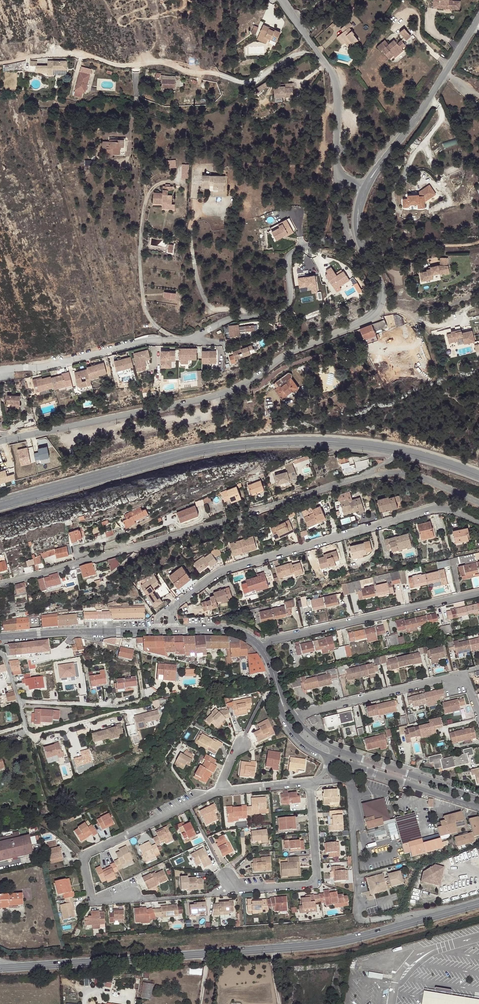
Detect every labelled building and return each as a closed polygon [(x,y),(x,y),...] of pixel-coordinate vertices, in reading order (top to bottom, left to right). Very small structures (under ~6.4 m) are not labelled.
[(353,24),(350,20),(343,25),(345,28),(340,32),(349,46),(359,39),(350,26),(353,24)] [(264,23),(260,33),(266,35),(267,34),(269,36),(272,37),(271,40),(276,42),(281,30),(264,23)] [(404,28),(399,32),(406,40),(411,36),(404,28)] [(266,35),(260,33),(258,37),(267,41),(269,36),(267,34),(266,35)] [(382,51),(389,59),(394,56),(393,55),(401,48),(402,49),(405,45),(397,36),(386,46),(382,42),(377,46),(381,51),(382,51)] [(401,48),(393,55),(394,56),(395,58),(403,51),(402,49),(401,48)] [(67,60),(47,60),(47,65),(37,65),(37,71),(49,71),(49,73),(54,74),(54,68),(66,68),(67,60)] [(90,81),(93,81),(95,71),(83,69),(79,98),(88,100),(89,89),(90,81)] [(173,88),(176,78),(173,77),(171,81),(163,79),(161,85),(173,88)] [(255,95),(269,85),(266,80),(252,91),(255,95)] [(295,92),(293,80),(284,81),(284,84),(278,85),(278,87),(275,87),(276,96),(287,94),(287,92),(291,91),(291,93),(295,92)] [(119,138),(110,137),(103,137),(102,144),(107,145),(107,154),(112,155),(112,152),(120,153),(121,144),(124,144),(124,135),(118,135),(119,138)] [(456,139),(444,144),(446,148),(457,143),(456,139)] [(168,159),(169,168),(177,167),(177,159),(168,159)] [(225,177),(202,176),(202,187),(210,187),(210,184),(213,184),(212,188),(216,188),(217,190),(223,190),(223,186),(225,186),(225,177)] [(435,194),(429,185),(417,193),(417,195),(408,195),(408,199),(403,199),(403,207),(409,207),(409,204),(415,204),(424,203),(424,202),(435,194)] [(173,187),(164,187),(164,194),(154,193),(154,204),(164,205),(164,202),(167,202),(167,205),(173,205),(173,196),(169,195),(169,191),(173,191),(173,187)] [(286,219),(270,229),(276,240),(284,236),(284,235),(293,231),(286,219)] [(448,265),(440,265),(438,265),(430,267),(431,269),(426,270),(427,271),(420,273),(422,281),(428,280),(428,279),(433,279),(432,275),(439,273),(439,274),(444,273),(444,274),(450,273),(448,265)] [(334,274),(327,278),(333,287),(338,285),(339,287),(350,280),(344,271),(337,276),(336,277),(334,274)] [(298,276),(298,287),(310,286),(310,293),(317,292),(316,275),(298,276)] [(372,324),(354,331),(355,335),(362,335),(366,345),(378,341),(374,330),(387,325),(384,319),(372,324)] [(239,325),(230,325),(229,335),(235,335),(235,332),(239,332),(239,325)] [(451,333),(446,334),(449,343),(457,341),(458,340),(458,338),(463,337),(464,344),(474,341),(472,330),(462,333),(461,330),(455,332),(455,330),(450,331),(451,333)] [(233,352),(235,359),(251,354),(249,351),(253,349),(252,345),(233,352)] [(150,356),(148,348),(134,352),(139,370),(146,368),(145,364),(143,357),(150,356)] [(179,349),(179,359),(197,359),(197,348),(181,348),(181,349),(179,349)] [(160,367),(169,367),(169,358),(175,358),(175,350),(160,350),(160,367)] [(202,350),(203,362),(217,362),(217,350),(202,350)] [(131,355),(114,360),(117,370),(134,365),(131,355)] [(88,366),(90,376),(94,375),(95,379),(100,377),(99,374),(107,372),(104,361),(87,365),(88,366)] [(77,383),(80,382),(91,379),(90,376),(88,366),(74,370),(77,383)] [(59,375),(52,377),(54,387),(55,389),(62,387),(62,385),(67,384),(71,383),(70,380),(72,380),(70,371),(62,373),(63,374),(63,375),(59,376),(59,375)] [(267,385),(278,399),(287,392),(293,388),(285,378),(286,378),(287,377),(287,376),(287,375),(286,374),(285,374),(284,374),(282,374),(267,385)] [(52,375),(43,378),(38,379),(38,377),(33,378),(37,391),(54,387),(52,377),(52,375)] [(289,395),(287,392),(278,399),(279,401),(289,395)] [(7,395),(7,403),(20,404),(20,396),(7,395)] [(37,446),(37,452),(34,452),(34,458),(49,458),(49,446),(37,446)] [(19,465),(29,464),(28,447),(17,448),(19,465)] [(358,466),(365,464),(364,459),(354,462),(353,460),(349,461),(347,456),(338,456),(339,463),(341,463),(342,466),(343,472),(353,469),(357,468),(358,468),(358,466)] [(286,472),(275,475),(277,484),(289,480),(289,478),(296,475),(294,468),(293,468),(286,471),(286,472)] [(16,478),(14,473),(6,476),(4,469),(0,471),(0,483),(16,478)] [(247,480),(250,489),(263,484),(259,475),(258,474),(249,477),(249,479),(247,480)] [(236,483),(221,490),(224,498),(230,495),(231,499),(241,495),(236,483)] [(387,491),(376,494),(381,511),(398,506),(395,497),(394,491),(388,493),(387,491)] [(209,493),(202,496),(204,501),(211,498),(209,493)] [(340,500),(344,511),(354,508),(354,510),(359,509),(359,512),(365,510),(361,497),(350,500),(349,497),(340,500)] [(122,519),(125,524),(135,520),(134,519),(147,512),(144,505),(124,514),(126,517),(122,519)] [(195,505),(177,511),(180,521),(199,515),(195,505)] [(306,514),(308,522),(319,519),(319,521),(327,518),(325,511),(324,505),(316,507),(317,511),(306,514)] [(149,515),(147,512),(134,519),(135,520),(125,524),(125,526),(135,522),(136,521),(149,515)] [(276,539),(282,536),(281,534),(289,530),(290,533),(294,530),(289,519),(271,528),(276,539)] [(429,520),(417,524),(420,536),(433,533),(432,529),(429,520)] [(468,525),(453,528),(455,539),(469,536),(469,535),(467,529),(469,529),(468,525)] [(323,529),(325,535),(332,533),(334,529),(333,527),(323,529)] [(80,530),(69,533),(72,541),(77,540),(76,538),(75,536),(82,534),(80,530)] [(395,537),(385,540),(387,549),(391,548),(392,552),(399,550),(398,548),(412,545),(409,533),(398,536),(398,538),(396,539),(395,537)] [(253,536),(230,543),(234,555),(257,548),(253,536)] [(351,546),(354,556),(363,554),(367,553),(364,543),(351,546)] [(55,549),(41,553),(43,559),(57,555),(57,557),(72,553),(70,545),(61,548),(55,549)] [(220,547),(210,551),(212,554),(214,556),(222,553),(220,547)] [(325,556),(318,558),(321,568),(330,565),(329,564),(335,562),(335,561),(339,560),(336,551),(326,554),(327,556),(325,556)] [(473,551),(455,555),(448,557),(449,563),(464,560),(463,554),(474,552),(473,551)] [(463,554),(464,560),(475,558),(474,552),(463,554)] [(201,573),(208,568),(207,566),(209,564),(211,566),(212,567),(219,562),(214,556),(212,554),(206,559),(205,558),(195,565),(201,573)] [(36,557),(33,558),(34,559),(35,565),(38,565),(42,563),(40,556),(36,557)] [(119,556),(109,559),(112,570),(120,563),(119,556)] [(475,561),(465,563),(458,565),(461,575),(472,572),(474,572),(478,571),(475,561)] [(279,577),(284,576),(283,574),(294,571),(294,573),(295,575),(304,573),(301,563),(293,565),(288,566),(287,564),(276,567),(279,577)] [(92,564),(80,568),(85,585),(94,582),(95,582),(96,581),(97,581),(92,564)] [(178,587),(192,577),(182,565),(169,576),(178,587)] [(402,568),(397,570),(398,575),(399,581),(400,583),(406,582),(402,568)] [(437,570),(424,572),(427,583),(440,580),(441,584),(447,582),(444,571),(442,571),(442,568),(437,570)] [(391,580),(374,584),(376,594),(389,591),(387,584),(391,583),(399,581),(398,575),(397,570),(389,572),(390,576),(391,580)] [(259,575),(246,578),(247,581),(249,587),(250,590),(257,587),(257,590),(269,586),(264,571),(260,572),(261,574),(259,575)] [(386,573),(372,576),(373,580),(390,576),(389,572),(386,573)] [(427,583),(424,572),(407,576),(409,587),(427,583)] [(58,574),(50,576),(51,577),(39,580),(41,589),(55,586),(54,584),(60,582),(58,574)] [(141,586),(144,591),(146,590),(149,593),(147,595),(156,606),(163,602),(155,591),(153,589),(160,583),(154,575),(146,579),(147,581),(141,586)] [(372,576),(359,580),(360,584),(361,587),(363,586),(363,583),(373,581),(373,580),(372,576)] [(361,587),(360,584),(359,580),(353,581),(347,583),(349,592),(357,590),(361,589),(363,597),(376,594),(374,584),(363,586),(361,587)] [(25,583),(16,586),(17,595),(26,593),(25,583)] [(216,603),(222,602),(221,599),(227,598),(232,597),(230,589),(226,590),(225,588),(214,590),(214,593),(216,603)] [(326,606),(339,603),(337,596),(337,595),(341,594),(340,591),(336,592),(323,595),(326,606)] [(216,603),(214,593),(210,594),(211,597),(206,598),(206,600),(201,601),(202,608),(217,604),(216,603)] [(312,609),(326,606),(323,595),(306,599),(305,595),(300,596),(302,603),(311,601),(312,609)] [(274,618),(292,614),(290,606),(294,605),(293,599),(284,601),(285,605),(272,608),(274,618)] [(467,617),(478,614),(478,610),(477,607),(478,607),(478,603),(476,604),(465,606),(467,617)] [(465,606),(450,610),(453,620),(467,617),(465,606)] [(261,621),(274,618),(272,608),(259,611),(258,607),(250,609),(251,615),(255,614),(257,622),(261,621)] [(145,608),(108,608),(110,613),(112,619),(115,619),(146,618),(145,608)] [(41,616),(42,628),(59,627),(58,616),(57,614),(41,616)] [(58,616),(59,627),(71,626),(76,625),(78,625),(85,624),(85,620),(84,617),(77,618),(77,614),(58,616)] [(417,628),(432,625),(430,615),(414,618),(417,628)] [(5,631),(18,630),(17,619),(17,618),(0,619),(0,631),(5,631)] [(29,618),(17,619),(18,630),(30,629),(29,618)] [(398,633),(417,628),(414,618),(403,621),(395,623),(398,633)] [(366,640),(367,639),(368,643),(382,640),(379,626),(364,630),(366,640)] [(350,643),(366,640),(364,630),(348,633),(350,643)] [(183,637),(173,638),(175,650),(184,650),(183,637)] [(183,637),(184,650),(196,650),(194,637),(183,637)] [(204,637),(194,637),(196,650),(206,649),(204,637)] [(218,637),(204,637),(206,649),(227,649),(228,657),(227,657),(228,666),(232,666),(231,658),(230,649),(228,637),(218,637)] [(230,649),(231,658),(248,656),(246,644),(243,642),(239,641),(237,640),(234,639),(228,637),(230,649)] [(326,649),(328,649),(327,641),(331,640),(330,637),(313,642),(315,652),(320,651),(326,649)] [(395,637),(388,639),(391,650),(397,648),(395,637)] [(143,638),(144,644),(144,652),(155,655),(154,638),(143,638)] [(163,638),(154,638),(155,655),(166,657),(165,650),(163,638)] [(173,638),(163,638),(165,650),(175,650),(173,638)] [(81,641),(81,639),(75,639),(75,640),(73,640),(74,645),(76,644),(79,651),(84,650),(81,641)] [(469,641),(472,650),(478,648),(478,639),(469,641)] [(469,641),(455,644),(454,640),(448,641),(450,648),(457,647),(458,653),(472,650),(469,641)] [(48,641),(21,644),(22,655),(49,652),(48,641)] [(302,655),(315,652),(313,642),(299,645),(299,642),(295,643),(296,648),(300,647),(302,655)] [(9,645),(5,645),(8,656),(10,656),(16,656),(15,644),(9,645)] [(259,658),(257,655),(253,651),(246,644),(248,656),(250,676),(265,672),(265,670),(263,665),(261,661),(259,658)] [(423,646),(424,652),(428,651),(429,653),(430,653),(432,660),(439,658),(445,656),(443,647),(428,650),(427,645),(423,646)] [(134,651),(120,648),(117,657),(131,661),(134,651)] [(348,661),(345,649),(340,650),(340,652),(340,653),(337,654),(337,655),(341,654),(342,662),(348,661)] [(403,656),(405,666),(418,663),(417,657),(417,655),(419,655),(418,652),(403,656)] [(390,661),(392,669),(405,666),(403,656),(389,659),(388,655),(381,657),(383,663),(390,661)] [(361,665),(363,676),(371,674),(376,673),(375,665),(376,665),(382,663),(381,657),(374,658),(375,662),(361,665)] [(10,661),(12,671),(21,670),(19,660),(10,661)] [(32,662),(29,662),(30,668),(33,668),(34,670),(38,670),(37,667),(34,667),(32,662)] [(58,664),(60,680),(67,679),(66,676),(73,675),(73,677),(79,676),(77,662),(58,664)] [(348,673),(349,679),(363,676),(361,665),(345,669),(345,666),(339,667),(340,673),(344,672),(346,672),(348,671),(348,673)] [(160,666),(159,677),(160,677),(159,682),(164,683),(177,684),(178,668),(166,667),(160,666)] [(318,676),(320,686),(334,683),(333,678),(332,675),(339,674),(337,668),(333,669),(328,671),(328,674),(318,676)] [(106,671),(101,672),(101,676),(91,677),(92,688),(98,687),(98,686),(108,685),(106,671)] [(24,674),(25,678),(26,678),(26,682),(29,682),(30,685),(30,690),(45,688),(43,676),(32,678),(31,673),(24,674)] [(306,684),(307,689),(320,686),(318,676),(305,679),(304,677),(293,680),(292,680),(294,687),(304,685),(303,682),(305,682),(306,684)] [(137,677),(117,681),(119,691),(139,688),(137,677)] [(439,692),(440,697),(445,696),(443,688),(438,690),(423,693),(426,703),(427,707),(432,706),(431,702),(436,701),(439,700),(438,699),(437,693),(439,692)] [(15,692),(6,695),(8,703),(16,700),(17,700),(15,692)] [(423,693),(408,697),(408,700),(411,699),(411,702),(412,706),(426,703),(423,693)] [(442,701),(444,712),(459,708),(457,700),(460,700),(461,703),(465,702),(463,696),(442,701)] [(384,713),(397,710),(395,703),(398,702),(397,699),(382,703),(384,713)] [(240,717),(240,715),(246,713),(245,702),(235,704),(236,708),(234,709),(236,718),(240,717)] [(371,716),(384,713),(382,703),(367,707),(367,709),(369,709),(370,711),(371,716)] [(35,709),(35,713),(33,722),(33,724),(38,725),(39,722),(51,724),(51,721),(57,722),(58,719),(59,719),(60,713),(35,709)] [(340,724),(353,721),(352,715),(351,713),(353,713),(353,710),(338,714),(340,724)] [(134,717),(138,730),(143,729),(142,724),(145,723),(155,720),(154,719),(160,717),(158,711),(134,717)] [(231,720),(228,713),(221,716),(217,712),(213,715),(214,716),(207,723),(212,727),(213,726),(216,729),(222,724),(223,725),(226,723),(231,720)] [(326,727),(340,724),(338,714),(322,717),(323,720),(325,720),(325,722),(326,727)] [(427,723),(418,726),(421,736),(429,734),(429,735),(433,733),(432,729),(432,727),(440,724),(438,717),(427,720),(427,723)] [(255,735),(258,742),(267,737),(269,740),(272,738),(271,736),(275,734),(269,721),(256,728),(259,733),(255,735)] [(107,730),(97,733),(99,741),(110,738),(110,740),(120,737),(119,734),(124,733),(121,724),(116,725),(117,728),(112,729),(107,730)] [(409,738),(421,736),(418,726),(407,728),(406,725),(398,726),(400,734),(404,733),(405,739),(409,738)] [(449,733),(451,743),(474,738),(472,732),(471,732),(470,728),(449,733)] [(384,734),(364,739),(365,744),(366,749),(379,746),(385,745),(383,737),(385,737),(384,734)] [(200,737),(197,742),(206,747),(205,749),(208,750),(207,752),(216,757),(220,750),(221,751),(224,746),(215,741),(214,743),(209,741),(211,739),(205,735),(203,739),(200,737)] [(388,747),(385,737),(383,737),(385,745),(379,746),(380,749),(388,747)] [(197,742),(196,745),(207,752),(208,750),(205,749),(206,747),(197,742)] [(48,746),(44,747),(47,759),(58,756),(59,758),(63,757),(59,743),(55,744),(55,745),(48,747),(48,746)] [(454,767),(468,764),(466,756),(472,755),(471,748),(461,750),(462,755),(452,757),(454,767)] [(181,755),(177,763),(182,765),(181,767),(185,770),(187,767),(189,764),(191,765),(195,758),(186,753),(184,757),(181,755)] [(282,755),(269,753),(267,769),(273,770),(273,772),(279,773),(282,755)] [(442,770),(454,767),(452,757),(440,760),(439,754),(428,757),(429,762),(432,761),(434,768),(439,767),(438,763),(440,763),(441,767),(442,770)] [(195,780),(201,783),(202,781),(205,783),(210,774),(212,775),(214,776),(218,769),(215,768),(218,763),(208,758),(205,762),(208,764),(204,770),(201,768),(195,780)] [(292,760),(290,770),(298,771),(306,772),(307,762),(292,760)] [(177,763),(175,766),(184,771),(185,770),(181,767),(182,765),(177,763)] [(248,765),(249,778),(250,778),(250,779),(255,779),(257,764),(252,763),(252,765),(248,765)] [(243,764),(241,776),(249,778),(248,765),(243,764)] [(476,784),(478,783),(478,772),(478,773),(477,767),(469,769),(471,774),(474,774),(476,784)] [(206,786),(212,775),(210,774),(205,783),(202,781),(201,783),(206,786)] [(326,808),(331,808),(331,806),(341,805),(340,799),(339,799),(338,791),(325,793),(325,796),(324,796),(324,801),(325,801),(326,801),(327,804),(325,804),(326,808)] [(282,796),(282,803),(290,803),(290,801),(293,801),(293,805),(293,807),(302,806),(301,799),(299,799),(298,795),(282,796)] [(367,804),(363,805),(367,819),(365,819),(368,830),(385,826),(383,823),(391,820),(384,798),(370,803),(369,800),(366,801),(367,804)] [(251,817),(254,817),(253,814),(260,814),(260,811),(268,811),(266,799),(252,801),(253,809),(251,809),(251,817)] [(208,811),(201,814),(208,828),(212,826),(211,824),(218,820),(216,816),(215,814),(219,813),(216,807),(212,809),(213,810),(209,812),(208,811)] [(235,822),(240,821),(240,819),(244,819),(244,821),(249,820),(249,818),(248,809),(248,807),(243,808),(243,810),(236,810),(237,811),(235,811),(235,810),(228,810),(229,820),(235,820),(235,822)] [(436,828),(439,838),(457,832),(456,828),(464,825),(460,812),(442,817),(444,821),(439,822),(440,827),(436,828)] [(341,813),(331,813),(331,819),(334,819),(335,827),(332,827),(330,827),(331,834),(340,833),(340,831),(345,831),(343,818),(341,818),(341,813)] [(413,857),(431,852),(430,842),(423,844),(415,814),(396,819),(396,822),(398,828),(405,854),(411,853),(413,857)] [(103,832),(107,830),(106,828),(114,824),(110,815),(98,822),(103,832)] [(454,838),(457,847),(474,842),(473,837),(478,835),(478,824),(477,817),(468,819),(471,833),(454,838)] [(294,820),(280,821),(281,834),(295,833),(294,820)] [(99,835),(93,827),(89,830),(86,826),(78,831),(79,832),(75,834),(81,842),(85,839),(84,837),(86,836),(89,840),(93,837),(94,839),(99,835)] [(180,831),(185,842),(196,837),(191,826),(186,828),(180,831)] [(159,839),(155,841),(157,847),(158,848),(162,846),(161,844),(165,843),(166,844),(173,840),(168,829),(164,831),(165,833),(161,834),(160,832),(157,834),(159,839)] [(254,844),(260,843),(264,843),(264,846),(270,845),(269,833),(253,835),(254,844)] [(0,841),(0,860),(34,853),(30,834),(0,841)] [(85,839),(81,842),(82,844),(89,840),(86,836),(84,837),(85,839)] [(225,837),(218,842),(220,846),(217,847),(222,857),(229,853),(230,854),(233,852),(230,845),(229,845),(228,846),(226,842),(227,841),(225,837)] [(431,852),(444,848),(442,844),(441,839),(430,842),(431,852)] [(48,845),(50,852),(59,849),(58,843),(48,845)] [(291,851),(291,852),(295,852),(295,854),(301,853),(301,844),(291,844),(290,843),(285,844),(286,852),(291,851)] [(158,848),(157,847),(152,849),(150,845),(140,849),(147,863),(157,858),(156,856),(160,853),(159,850),(158,848)] [(326,846),(326,852),(329,852),(329,856),(331,856),(331,860),(342,859),(341,854),(339,854),(338,845),(326,846)] [(120,861),(116,864),(116,865),(120,872),(125,870),(124,868),(128,866),(127,863),(134,860),(128,848),(121,852),(122,854),(118,856),(120,861)] [(50,852),(52,862),(64,859),(62,849),(59,849),(50,852)] [(191,857),(195,866),(201,863),(202,866),(204,870),(212,866),(204,851),(191,857)] [(264,861),(255,861),(255,866),(256,866),(256,868),(256,874),(260,873),(260,872),(267,871),(267,873),(273,872),(272,859),(263,860),(264,861)] [(300,860),(289,861),(289,866),(282,866),(284,879),(289,879),(289,877),(299,876),(298,866),(301,866),(300,860)] [(109,883),(118,879),(116,875),(120,873),(120,872),(116,865),(112,867),(113,869),(104,873),(102,869),(97,872),(103,883),(107,881),(109,883)] [(434,865),(423,872),(419,881),(438,886),(444,868),(434,865)] [(289,877),(289,879),(302,878),(301,866),(298,866),(299,876),(289,877)] [(335,874),(336,880),(338,880),(338,884),(347,883),(347,873),(343,873),(342,869),(342,868),(333,869),(333,874),(335,874)] [(383,874),(366,878),(371,895),(387,890),(386,885),(390,885),(391,887),(403,884),(400,871),(387,874),(388,878),(384,879),(383,874)] [(143,880),(148,890),(157,886),(157,885),(160,883),(161,886),(165,885),(165,883),(168,881),(165,873),(158,876),(157,875),(153,877),(153,876),(143,880)] [(182,893),(188,892),(188,889),(193,889),(193,893),(204,892),(204,881),(198,881),(198,880),(189,880),(189,879),(181,880),(182,893)] [(67,901),(74,899),(76,899),(75,893),(73,894),(70,895),(67,881),(57,884),(60,897),(65,896),(66,901),(67,901)] [(149,892),(161,886),(160,883),(157,885),(157,886),(148,890),(149,892)] [(325,895),(327,904),(327,908),(332,907),(336,906),(336,904),(339,904),(340,906),(350,904),(349,898),(345,898),(345,896),(339,897),(338,894),(331,896),(330,892),(325,893),(325,895)] [(0,895),(1,901),(1,908),(10,907),(10,905),(19,905),(24,905),(23,893),(0,895)] [(307,900),(302,901),(303,912),(304,911),(317,910),(316,906),(315,898),(315,897),(310,897),(310,900),(307,900)] [(271,900),(271,901),(272,909),(275,909),(275,914),(281,913),(281,911),(289,910),(288,898),(276,899),(276,900),(271,900)] [(74,899),(67,901),(68,906),(62,907),(65,922),(76,919),(75,912),(73,905),(75,904),(74,899)] [(255,903),(256,913),(264,912),(264,914),(271,914),(270,910),(268,902),(255,903)] [(221,906),(215,907),(213,918),(222,918),(222,915),(231,914),(236,914),(235,903),(221,904),(221,906)] [(195,908),(191,908),(192,917),(208,916),(207,905),(195,906),(195,908)] [(163,911),(154,911),(157,918),(163,918),(163,920),(169,919),(170,917),(180,917),(179,907),(163,908),(163,911)] [(142,922),(151,922),(157,919),(157,918),(154,911),(154,910),(148,912),(148,910),(136,911),(137,924),(142,924),(142,922)] [(126,922),(125,912),(118,912),(118,914),(115,914),(115,915),(111,916),(112,925),(116,924),(116,922),(126,922)] [(106,926),(106,914),(101,914),(101,913),(93,913),(93,918),(89,918),(90,923),(87,923),(87,928),(106,926)] [(102,985),(110,988),(113,980),(104,977),(102,985)] [(151,985),(141,984),(139,999),(149,1001),(151,985)] [(425,992),(424,998),(423,1003),(478,1003),(478,1001),(425,992)]
